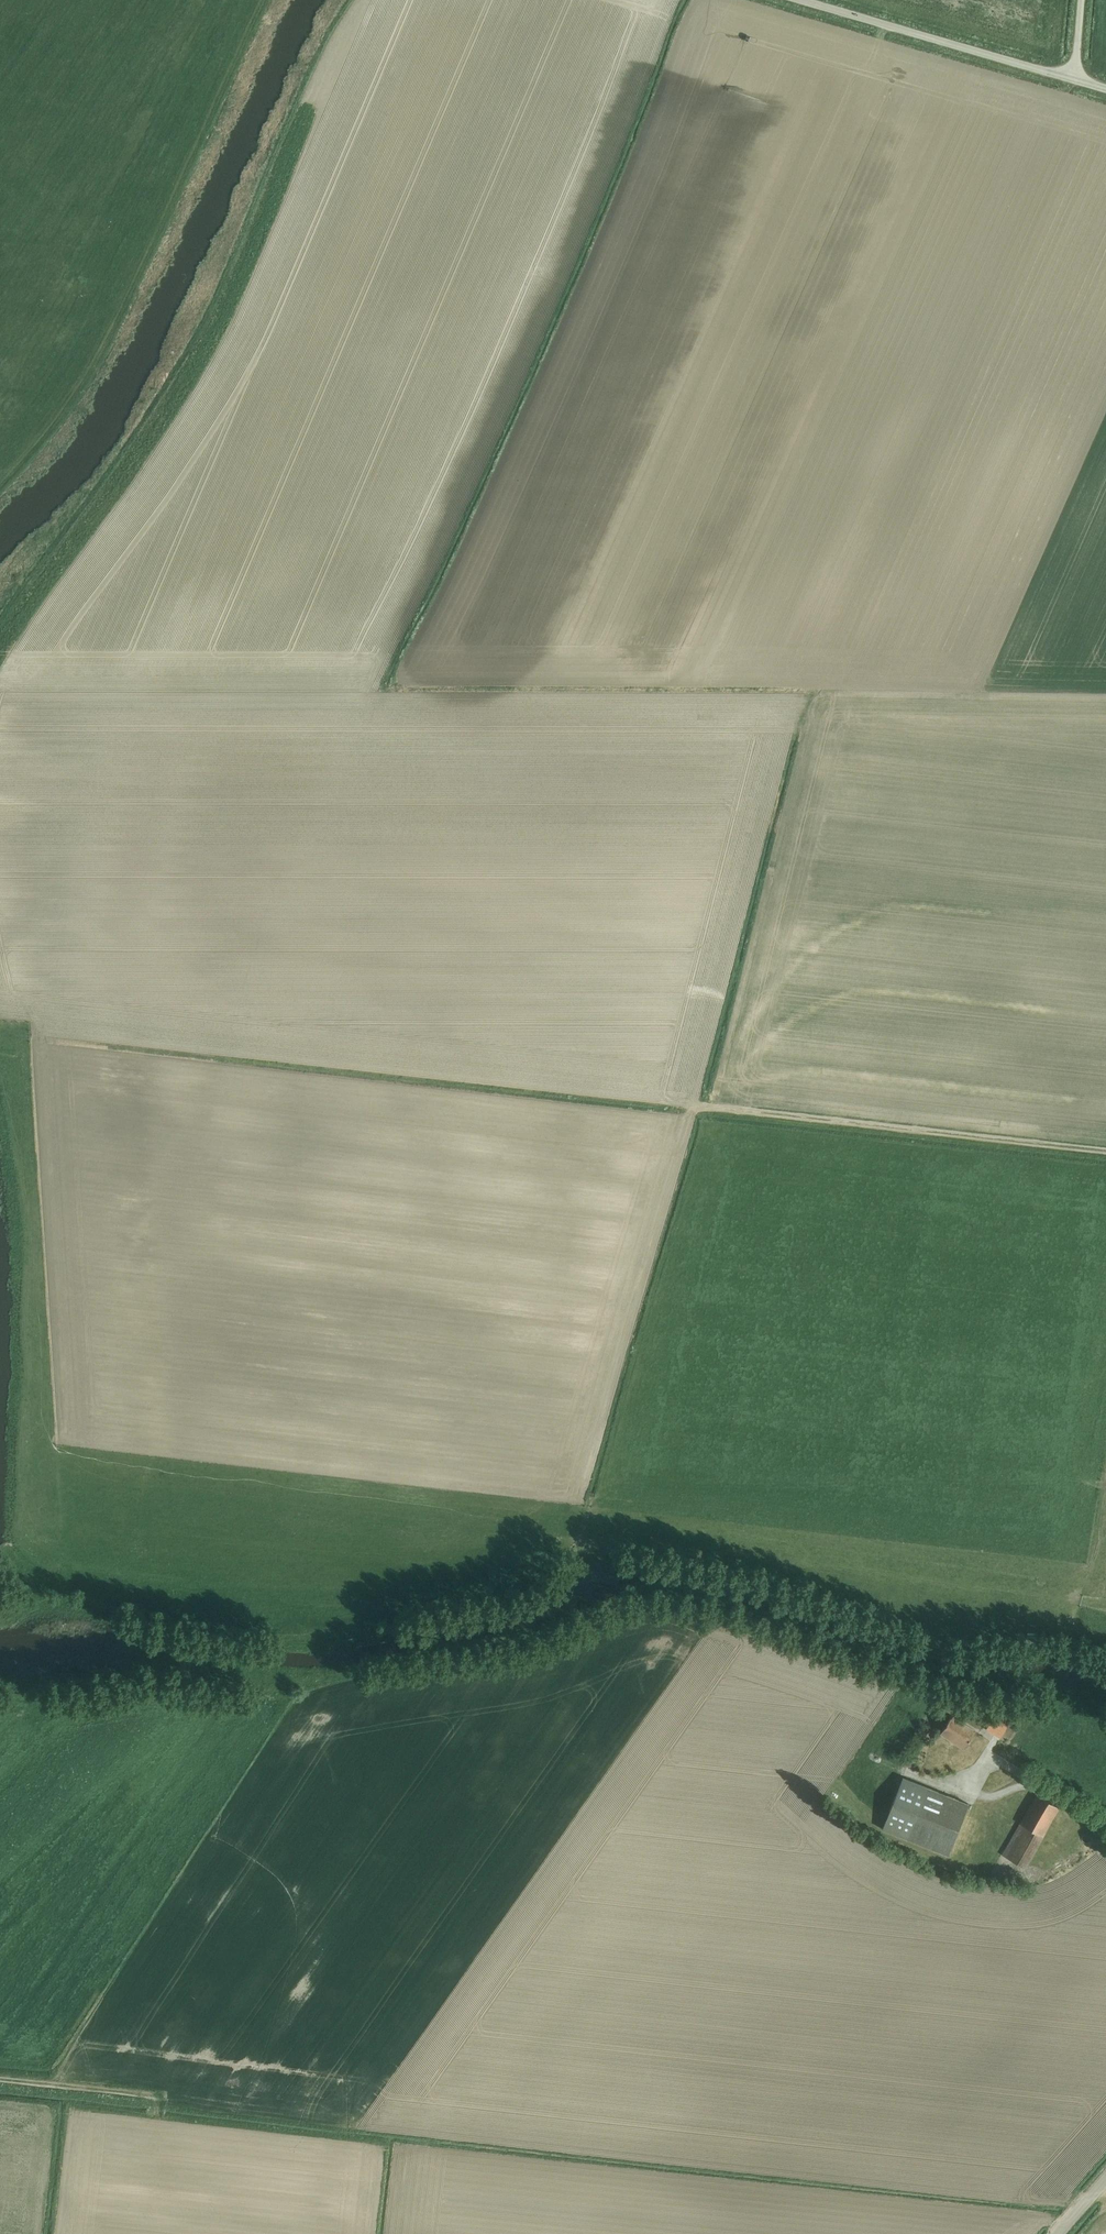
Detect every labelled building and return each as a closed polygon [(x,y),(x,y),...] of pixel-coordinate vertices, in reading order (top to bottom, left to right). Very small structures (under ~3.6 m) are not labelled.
[(953,1714),(952,1716),(940,1733),(963,1748),(975,1729),(953,1714)] [(1008,1727),(1007,1727),(993,1718),(986,1729),(1000,1738),(1008,1727)] [(970,1804),(968,1804),(902,1777),(882,1829),(949,1855),(970,1804)] [(1038,1794),(1002,1855),(1010,1860),(1028,1829),(1041,1837),(1059,1807),(1038,1794)]
